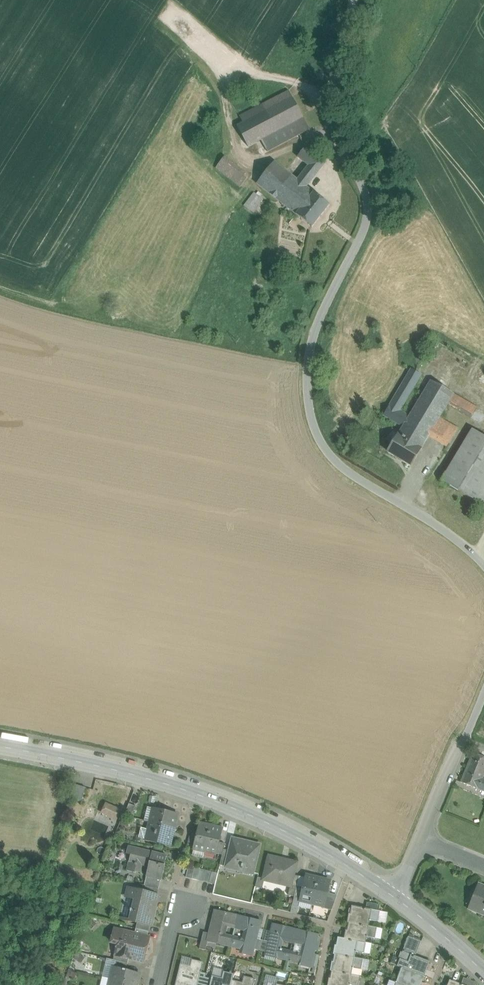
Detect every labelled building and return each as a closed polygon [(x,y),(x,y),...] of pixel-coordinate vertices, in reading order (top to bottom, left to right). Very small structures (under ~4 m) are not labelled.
[(289,91),(240,116),(243,123),(292,97),(289,91)] [(243,123),(237,126),(248,147),(261,140),(303,118),(292,97),(243,123)] [(303,118),(261,140),(268,152),(310,130),(303,118)] [(325,164),(305,148),(286,171),(307,187),(325,164)] [(248,177),(224,158),(216,168),(240,187),(248,177)] [(274,162),(257,184),(296,215),(314,193),(307,187),(286,171),(274,162)] [(263,200),(255,193),(245,206),(253,213),(263,200)] [(314,193),(296,215),(312,227),(330,205),(314,193)] [(411,369),(384,416),(403,427),(404,427),(404,426),(431,381),(414,371),(411,369)] [(431,381),(404,426),(427,440),(429,437),(440,418),(448,405),(454,394),(431,381)] [(477,408),(454,394),(448,405),(471,418),(477,408)] [(458,429),(440,418),(429,437),(447,448),(458,429)] [(403,427),(388,452),(412,466),(428,440),(427,440),(404,426),(404,427),(403,427)] [(441,480),(483,506),(483,436),(472,429),(441,480)] [(88,754),(89,747),(69,744),(68,751),(88,754)] [(473,753),(461,782),(483,791),(483,779),(482,779),(483,775),(483,757),(473,753)] [(86,788),(75,784),(71,799),(82,802),(86,788)] [(120,811),(107,804),(103,813),(117,819),(120,811)] [(136,806),(129,804),(125,816),(131,818),(136,806)] [(95,815),(95,807),(87,807),(87,815),(95,815)] [(178,814),(147,807),(144,821),(150,822),(174,828),(178,814)] [(174,828),(150,822),(149,827),(147,837),(146,841),(170,846),(174,828)] [(211,826),(199,823),(193,848),(205,851),(211,826)] [(140,835),(147,837),(149,827),(143,826),(140,835)] [(222,829),(211,826),(205,851),(216,853),(219,842),(222,829)] [(89,853),(98,853),(99,846),(104,846),(105,832),(90,832),(89,853)] [(260,845),(233,838),(230,850),(226,865),(227,866),(228,863),(240,866),(239,869),(253,872),(260,845)] [(225,843),(219,842),(216,853),(222,855),(224,849),(225,843)] [(167,855),(132,847),(132,848),(133,848),(127,870),(135,872),(137,866),(138,864),(149,867),(146,876),(147,876),(161,880),(162,880),(165,866),(165,865),(167,855)] [(205,851),(193,848),(192,855),(203,857),(205,851)] [(230,850),(224,849),(222,855),(220,864),(226,865),(230,850)] [(296,863),(269,856),(264,879),(290,886),(291,886),(293,875),(296,863)] [(195,867),(189,866),(186,877),(192,879),(195,867)] [(200,868),(195,867),(192,879),(198,880),(200,869),(200,868)] [(206,870),(200,869),(198,880),(203,881),(206,870)] [(206,870),(203,881),(209,883),(212,872),(206,870)] [(218,873),(212,872),(209,883),(215,884),(218,873)] [(299,876),(293,875),(291,886),(290,886),(288,895),(294,896),(297,886),(299,876)] [(161,880),(147,876),(144,885),(145,886),(159,889),(161,880)] [(305,878),(299,876),(297,886),(303,887),(305,878)] [(318,879),(306,876),(305,878),(303,887),(300,899),(300,900),(312,903),(318,879)] [(261,891),(264,879),(258,878),(255,889),(261,891)] [(331,882),(318,879),(312,903),(324,906),(325,906),(328,892),(331,882)] [(159,889),(145,886),(144,891),(157,894),(159,889)] [(294,896),(294,898),(300,899),(303,887),(297,886),(294,896)] [(483,887),(481,894),(482,894),(481,896),(478,894),(472,909),(483,914),(483,887)] [(144,891),(129,888),(127,897),(133,899),(128,919),(122,918),(122,919),(137,923),(150,926),(151,926),(158,895),(144,891)] [(337,896),(328,892),(325,906),(324,906),(324,908),(332,911),(337,896)] [(380,905),(367,902),(366,908),(379,911),(380,905)] [(366,908),(352,906),(350,914),(349,913),(347,923),(348,923),(349,923),(368,926),(369,920),(378,922),(380,911),(366,908)] [(209,933),(207,941),(208,941),(231,947),(233,938),(224,936),(227,926),(235,928),(238,916),(215,910),(209,933)] [(260,921),(238,916),(235,928),(244,930),(242,939),(240,938),(240,940),(233,938),(231,947),(253,952),(260,921)] [(150,926),(137,923),(136,929),(149,932),(150,926)] [(368,926),(349,923),(348,923),(347,930),(346,930),(344,939),(365,943),(365,942),(367,936),(375,938),(376,928),(368,926)] [(296,929),(273,924),(265,955),(288,961),(290,953),(282,951),(282,949),(280,949),(282,940),(292,943),(296,929)] [(136,929),(135,934),(147,937),(149,932),(136,929)] [(319,935),(296,929),(292,943),(296,944),(293,953),(290,953),(288,961),(301,964),(311,966),(314,954),(319,935)] [(135,934),(115,930),(112,943),(120,945),(117,954),(117,955),(129,958),(142,961),(148,938),(135,934)] [(209,933),(204,932),(199,949),(206,950),(208,941),(207,941),(209,933)] [(421,941),(408,937),(403,952),(415,956),(421,941)] [(365,943),(344,939),(338,938),(337,945),(335,945),(334,954),(335,955),(335,954),(355,958),(356,951),(364,953),(366,943),(365,942),(365,943)] [(260,940),(257,950),(263,951),(265,941),(260,940)] [(415,956),(403,952),(402,953),(403,953),(400,959),(397,966),(402,968),(424,976),(430,962),(415,956)] [(129,958),(117,955),(117,954),(115,954),(113,960),(115,961),(128,964),(128,963),(129,958)] [(319,955),(314,954),(311,966),(317,967),(319,955)] [(355,958),(335,954),(335,955),(334,962),(332,962),(331,971),(332,971),(352,974),(360,976),(361,975),(362,971),(361,970),(363,959),(355,958)] [(397,965),(400,959),(394,956),(392,962),(397,965)] [(190,967),(191,960),(182,957),(180,964),(190,967)] [(191,960),(190,967),(180,964),(175,984),(187,984),(191,984),(197,984),(200,972),(202,962),(191,960)] [(128,964),(115,961),(114,966),(126,969),(128,964)] [(102,977),(111,979),(114,966),(105,964),(102,977)] [(309,973),(311,966),(301,964),(299,971),(309,973)] [(114,966),(111,979),(135,984),(137,984),(140,972),(126,969),(114,966)] [(402,968),(397,982),(406,984),(421,984),(424,976),(402,968)] [(332,971),(331,979),(329,978),(328,984),(350,984),(352,984),(358,984),(360,976),(352,974),(332,971)] [(200,972),(197,984),(204,984),(205,978),(206,974),(200,972)] [(212,977),(211,979),(210,984),(232,984),(233,981),(234,974),(223,972),(222,979),(212,977)] [(233,981),(232,984),(253,984),(255,979),(244,977),(242,984),(233,981)]
